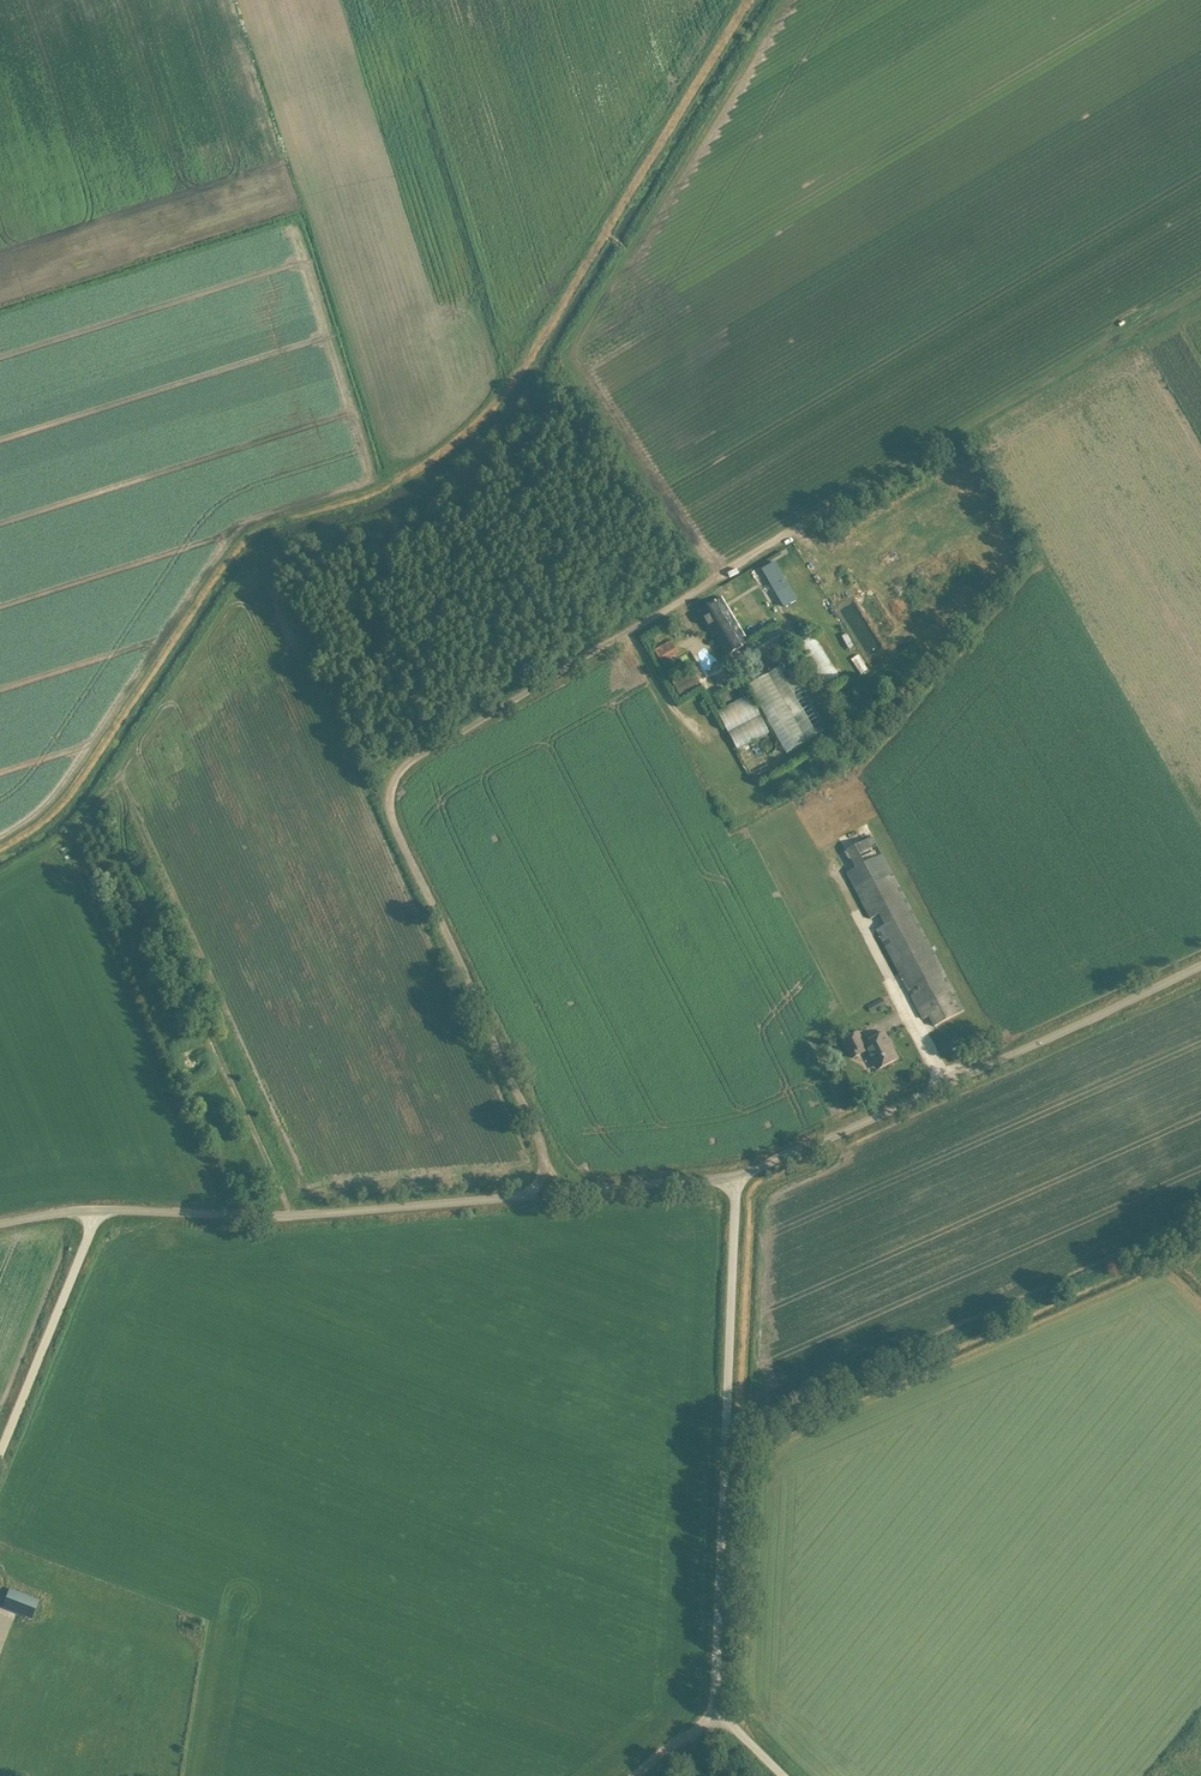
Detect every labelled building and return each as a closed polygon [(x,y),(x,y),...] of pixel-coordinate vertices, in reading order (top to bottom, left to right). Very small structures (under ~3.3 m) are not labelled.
[(762,569),(784,607),(798,599),(776,561),(762,569)] [(859,600),(843,608),(866,652),(881,644),(859,600)] [(700,611),(727,656),(750,643),(732,613),(725,617),(716,601),(700,611)] [(822,684),(837,676),(813,634),(798,642),(822,684)] [(656,649),(663,662),(680,652),(673,640),(656,649)] [(784,753),(825,732),(788,662),(748,683),(784,753)] [(695,671),(674,682),(680,693),(701,682),(695,671)] [(750,694),(717,710),(736,749),(768,733),(750,694)] [(857,867),(847,873),(871,917),(878,913),(884,925),(876,929),(918,1009),(924,1020),(930,1017),(935,1027),(965,1012),(889,868),(873,837),(849,850),(857,867)] [(883,998),(869,1005),(872,1012),(886,1005),(883,998)] [(844,1040),(853,1058),(867,1050),(873,1061),(876,1060),(880,1069),(899,1059),(885,1033),(865,1044),(859,1032),(844,1040)] [(0,1606),(30,1618),(38,1598),(7,1587),(0,1606)]
